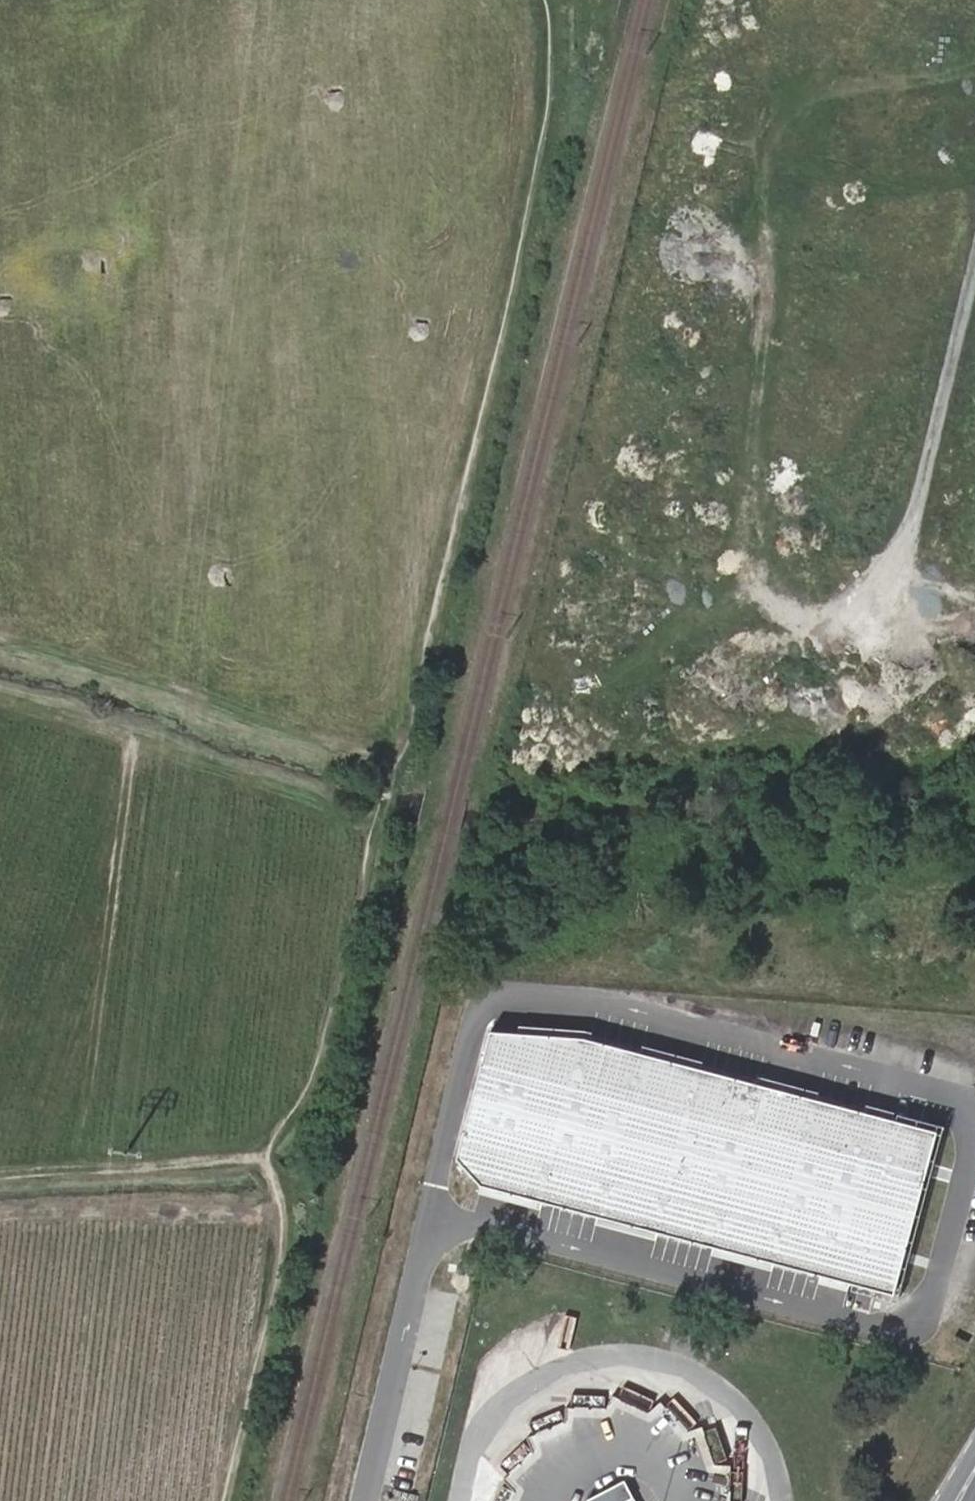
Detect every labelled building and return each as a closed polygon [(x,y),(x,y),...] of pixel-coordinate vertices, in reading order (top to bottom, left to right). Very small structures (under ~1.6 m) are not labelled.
[(942,1135),(586,1039),(498,1033),(463,1159),(484,1188),(899,1293),(942,1135)] [(621,1488),(627,1498),(637,1492),(632,1482),(621,1488)]
